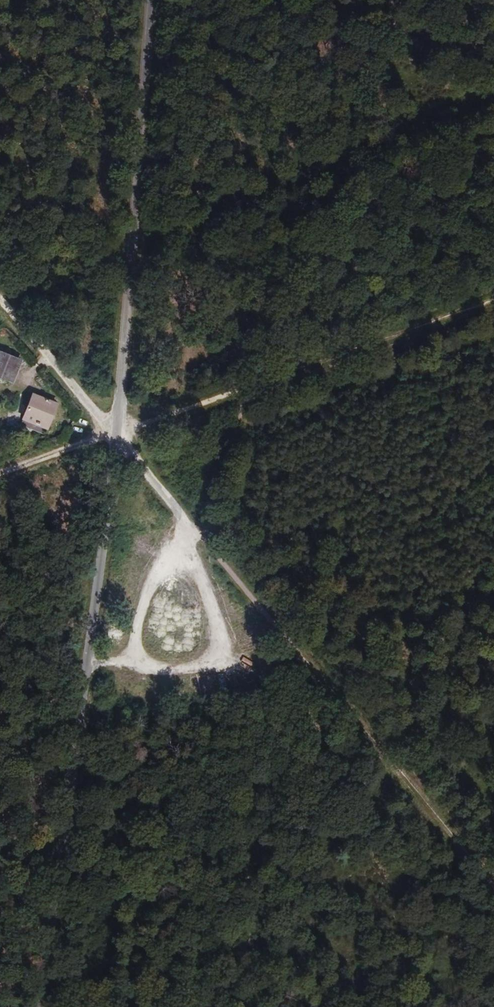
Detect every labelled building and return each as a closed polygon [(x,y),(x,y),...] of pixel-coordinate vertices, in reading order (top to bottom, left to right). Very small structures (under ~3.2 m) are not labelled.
[(13,386),(22,361),(0,353),(0,381),(13,386)] [(48,436),(59,405),(31,395),(17,433),(31,438),(33,432),(48,436)]
